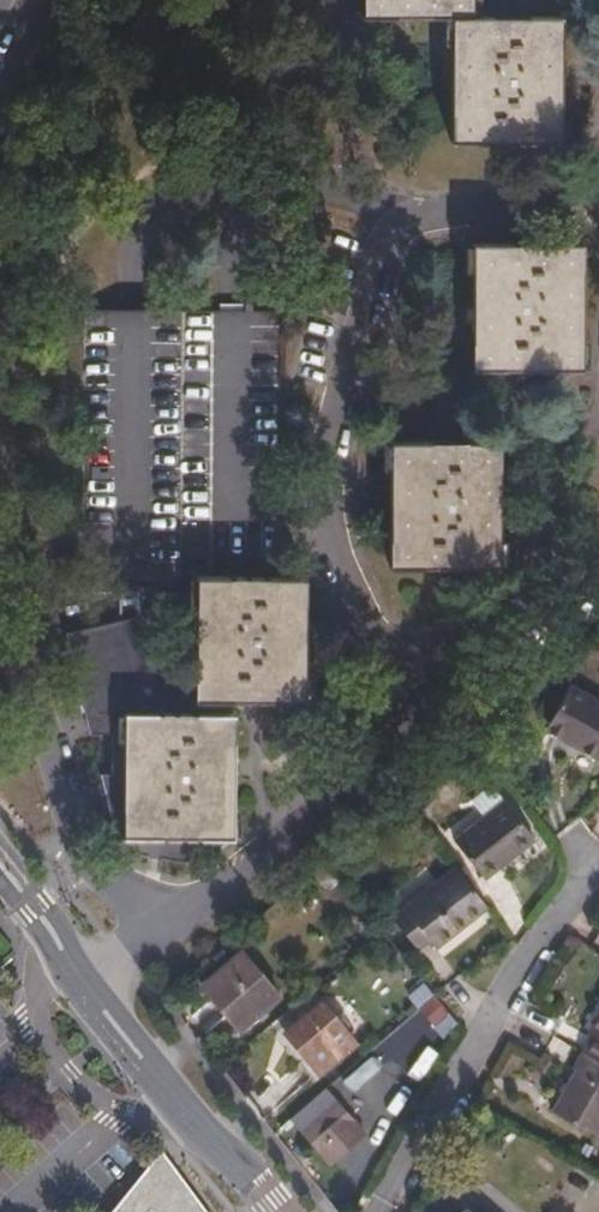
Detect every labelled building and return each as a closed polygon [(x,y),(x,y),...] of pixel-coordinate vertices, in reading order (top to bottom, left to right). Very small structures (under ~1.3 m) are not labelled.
[(453,9),(452,135),(561,136),(562,9),(474,9),(474,0),(364,0),(363,8),(453,9)] [(582,238),(471,237),(470,363),(580,363),(582,238)] [(496,435),(386,435),(385,560),(494,561),(496,435)] [(189,570),(186,693),(297,696),(300,572),(189,570)] [(70,623),(90,706),(116,706),(114,831),(223,835),(226,709),(160,706),(136,608),(70,623)] [(543,723),(598,753),(598,751),(598,697),(568,680),(543,723)] [(500,794),(486,777),(470,790),(484,807),(500,794)] [(533,831),(502,792),(500,794),(484,807),(452,834),(482,873),(533,831)] [(377,920),(322,851),(308,863),(363,932),(377,920)] [(435,943),(486,901),(453,861),(392,911),(418,944),(429,935),(435,943)] [(235,944),(195,978),(232,1022),(271,988),(235,944)] [(310,993),(273,1024),(308,1067),(345,1036),(310,993)] [(591,1030),(595,1033),(584,1051),(598,1060),(598,1018),(591,1030)] [(436,1027),(426,1043),(436,1050),(446,1034),(436,1027)] [(584,1051),(551,1108),(597,1137),(598,1133),(598,1060),(584,1051)] [(330,1099),(295,1128),(324,1162),(359,1133),(330,1099)] [(207,1204),(162,1150),(111,1211),(212,1211),(207,1204)] [(488,1211),(520,1211),(480,1183),(469,1198),(488,1211)]
